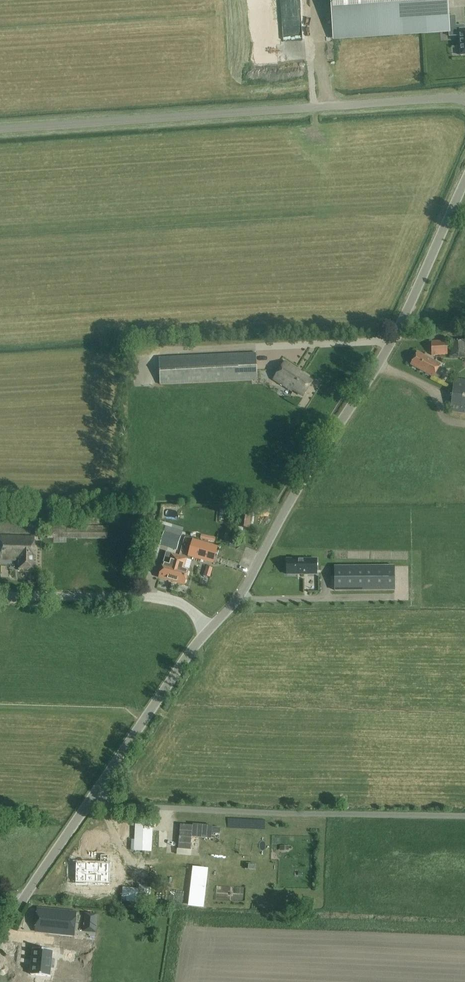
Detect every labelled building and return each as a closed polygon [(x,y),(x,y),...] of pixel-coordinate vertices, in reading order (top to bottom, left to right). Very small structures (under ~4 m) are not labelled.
[(449,30),(448,15),(447,0),(331,0),(334,38),(448,30),(449,30)] [(448,36),(459,35),(459,30),(464,29),(464,24),(455,25),(455,15),(448,15),(449,30),(448,30),(448,36)] [(451,357),(464,356),(464,339),(450,339),(451,357)] [(448,355),(447,340),(431,341),(432,355),(448,355)] [(411,365),(433,377),(440,365),(418,352),(411,365)] [(258,381),(256,353),(159,357),(160,385),(258,381)] [(302,375),(303,373),(285,362),(273,379),(292,391),(293,390),(303,396),(312,381),(302,375)] [(454,379),(450,412),(464,414),(464,380),(454,379)] [(464,490),(464,487),(453,487),(453,501),(464,501),(464,490)] [(238,527),(250,529),(252,513),(240,511),(238,527)] [(48,525),(47,538),(108,539),(108,527),(48,525)] [(181,537),(164,532),(160,544),(177,550),(181,537)] [(19,569),(34,569),(35,537),(0,536),(0,552),(0,561),(20,562),(19,569)] [(193,540),(189,556),(213,563),(217,547),(193,540)] [(172,582),(179,557),(171,555),(169,564),(164,563),(159,578),(172,582)] [(179,557),(172,582),(184,585),(189,570),(184,568),(186,559),(179,557)] [(317,559),(287,559),(287,575),(317,574),(317,559)] [(394,566),(334,566),(335,590),(395,590),(394,566)] [(181,826),(180,850),(196,850),(196,838),(212,839),(213,827),(181,826)] [(108,885),(110,885),(110,862),(109,862),(109,852),(122,852),(123,834),(94,833),(93,851),(99,851),(99,861),(76,861),(75,884),(97,885),(97,890),(108,890),(108,885)] [(120,855),(111,856),(112,864),(121,863),(120,855)] [(190,909),(204,910),(206,876),(192,875),(190,909)] [(135,876),(135,884),(145,884),(145,876),(135,876)] [(120,888),(120,897),(132,897),(132,889),(120,888)] [(171,889),(172,897),(180,897),(180,888),(171,889)] [(76,912),(37,909),(36,917),(48,918),(47,933),(74,936),(76,912)] [(51,960),(52,951),(34,949),(31,975),(50,977),(51,968),(54,969),(55,960),(51,960)] [(67,968),(82,969),(83,953),(68,953),(67,968)]
